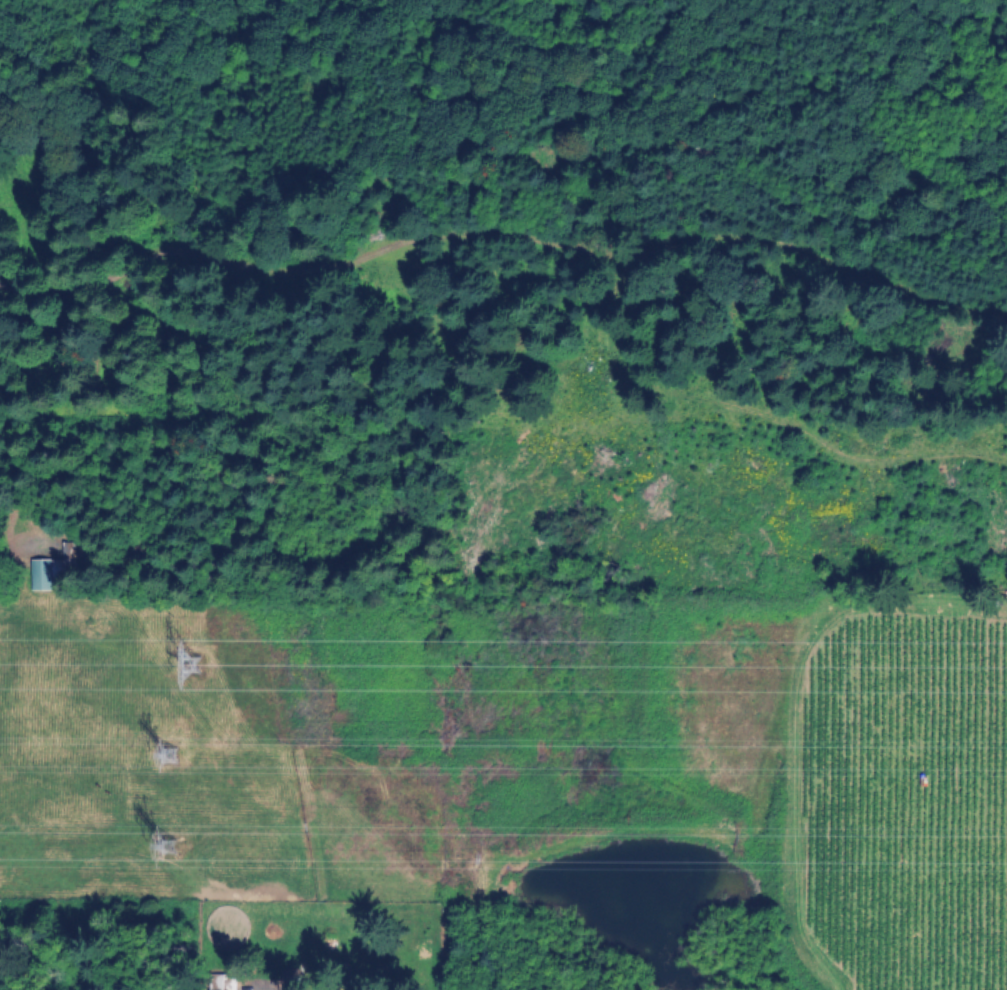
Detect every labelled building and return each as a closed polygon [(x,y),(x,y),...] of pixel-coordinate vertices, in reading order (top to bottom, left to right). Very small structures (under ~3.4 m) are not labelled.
[(30,591),(46,591),(46,578),(71,578),(71,559),(29,560),(30,591)] [(304,969),(283,969),(284,989),(305,989),(304,969)]
